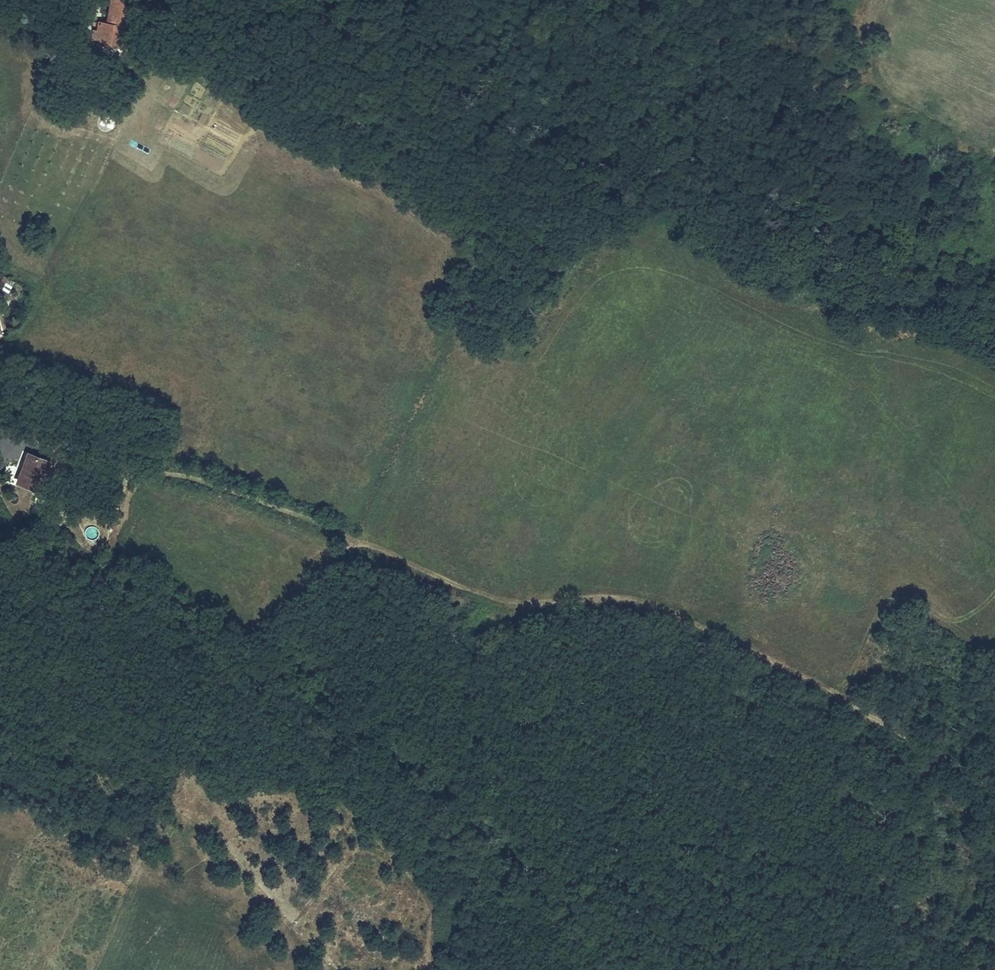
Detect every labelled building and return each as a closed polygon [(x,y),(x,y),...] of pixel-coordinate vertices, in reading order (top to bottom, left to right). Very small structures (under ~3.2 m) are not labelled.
[(129,1),(119,0),(113,0),(109,27),(95,25),(92,45),(121,49),(129,1)] [(156,11),(154,17),(160,19),(162,13),(156,11)] [(21,456),(13,478),(10,485),(33,494),(44,464),(21,456)] [(792,524),(789,543),(798,545),(801,526),(792,524)] [(90,539),(99,534),(95,525),(86,530),(90,539)]
